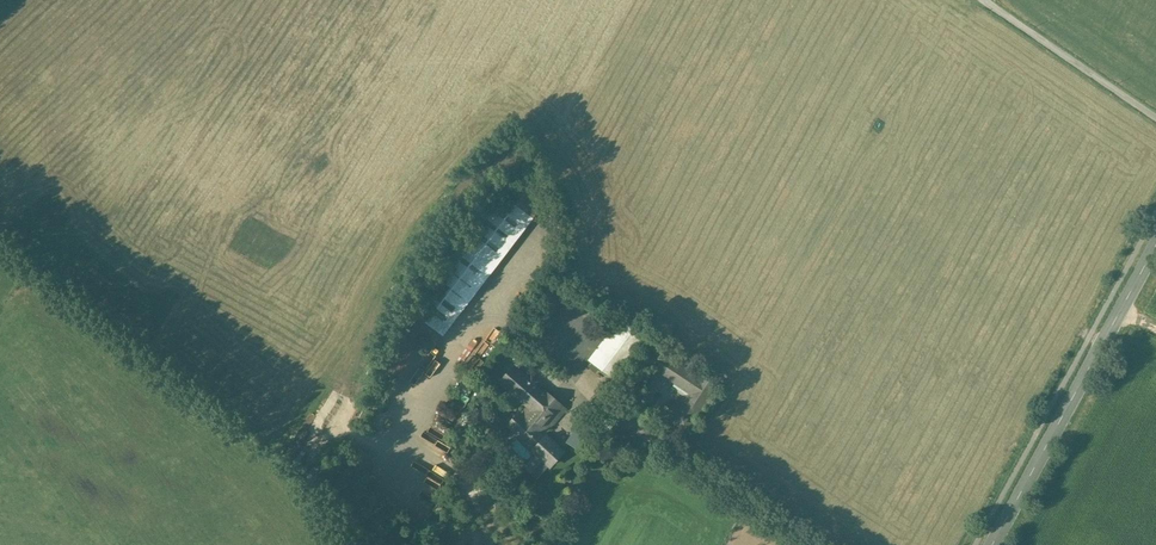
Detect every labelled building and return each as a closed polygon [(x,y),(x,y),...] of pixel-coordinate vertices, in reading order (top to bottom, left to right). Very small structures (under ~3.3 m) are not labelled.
[(493,199),(412,306),(441,327),(522,221),(493,199)] [(419,322),(408,317),(403,328),(413,334),(419,322)] [(622,322),(593,360),(616,377),(645,339),(622,322)] [(447,327),(424,362),(438,371),(460,336),(447,327)] [(701,379),(700,380),(671,360),(662,374),(675,383),(677,380),(693,391),(680,410),(681,410),(680,412),(675,409),(670,418),(675,421),(674,422),(686,430),(693,418),(694,419),(715,388),(701,379)] [(521,374),(509,389),(529,407),(529,406),(542,392),(534,385),(537,382),(532,377),(528,380),(521,374)] [(378,389),(374,396),(382,401),(386,393),(378,389)] [(529,406),(529,407),(521,417),(518,415),(509,425),(534,449),(533,450),(539,455),(532,462),(532,463),(531,464),(533,466),(534,465),(541,471),(548,463),(551,466),(563,453),(543,435),(565,410),(549,397),(543,391),(542,392),(529,406)] [(439,410),(423,441),(435,447),(451,416),(439,410)]
